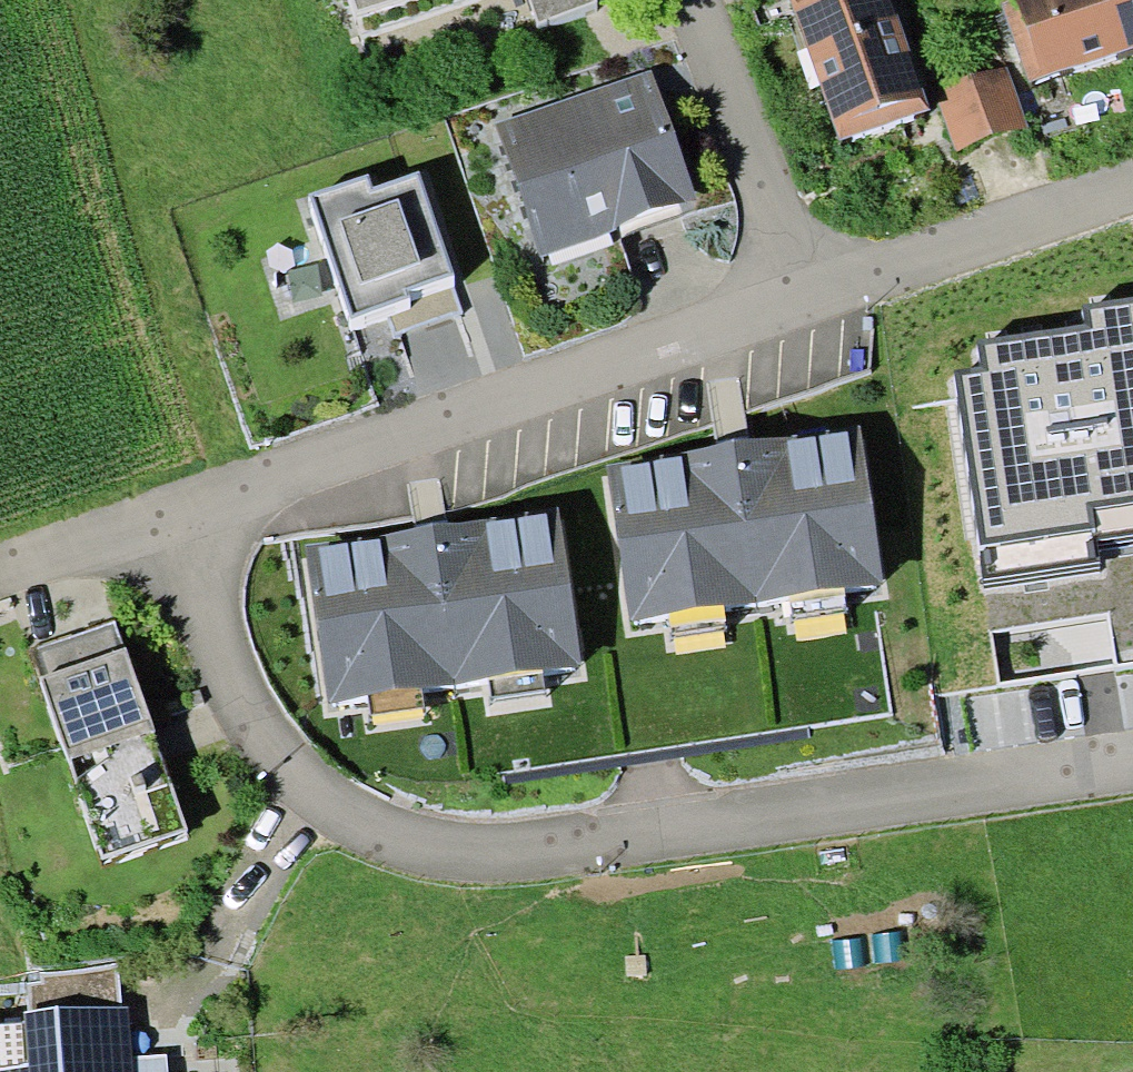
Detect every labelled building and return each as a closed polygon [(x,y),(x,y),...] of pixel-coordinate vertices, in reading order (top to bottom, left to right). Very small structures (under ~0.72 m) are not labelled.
[(359,37),(467,0),(349,0),(359,37)] [(540,24),(596,2),(596,0),(530,0),(540,24)] [(929,111),(892,0),(795,0),(841,139),(929,111)] [(1112,0),(1003,0),(1029,81),(1128,49),(1112,0)] [(1128,49),(1132,48),(1132,0),(1112,0),(1128,49)] [(955,150),(1027,127),(1006,62),(934,85),(955,150)] [(541,256),(697,201),(652,72),(496,126),(541,256)] [(405,288),(452,273),(421,173),(372,188),(367,174),(310,192),(350,316),(408,298),(405,288)] [(1084,308),(1087,328),(983,344),(987,370),(960,373),(992,582),(1100,566),(1096,541),(1132,535),(1132,301),(1084,308)] [(844,590),(880,585),(857,428),(603,465),(626,622),(669,616),(722,608),(788,598),(844,590)] [(545,672),(581,667),(557,510),(304,548),(327,704),(370,698),(423,690),(489,680),(545,672)] [(847,609),(844,590),(788,598),(791,618),(847,609)] [(725,625),(722,608),(669,616),(672,633),(725,625)] [(117,623),(31,652),(102,859),(187,830),(117,623)] [(548,692),(545,672),(489,680),(492,700),(548,692)] [(425,707),(423,690),(370,698),(372,715),(425,707)] [(30,1012),(121,1008),(118,963),(43,973),(42,983),(28,985),(30,1012)] [(167,1056),(132,1059),(128,1007),(121,1008),(30,1012),(24,1013),(29,1066),(0,1068),(0,1071),(168,1071),(167,1056)]
